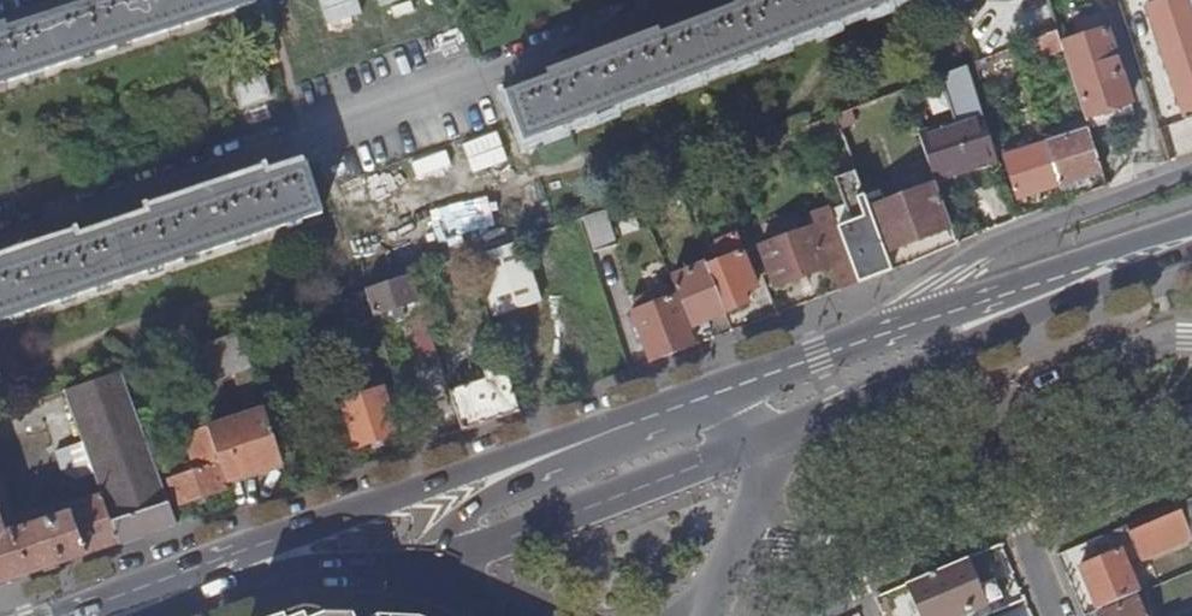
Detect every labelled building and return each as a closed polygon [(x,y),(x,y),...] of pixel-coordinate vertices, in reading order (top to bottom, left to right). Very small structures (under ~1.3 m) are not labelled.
[(254,2),(254,0),(106,0),(0,33),(0,84),(254,2)] [(508,94),(525,140),(899,0),(759,0),(610,56),(608,51),(592,56),(594,62),(508,94)] [(1191,0),(1160,0),(1149,4),(1187,120),(1191,118),(1191,4),(1191,0)] [(1064,53),(1089,130),(1134,116),(1107,31),(1061,46),(1064,53)] [(1064,53),(1061,46),(1057,33),(1037,40),(1043,59),(1064,53)] [(235,88),(241,109),(270,99),(264,79),(235,88)] [(850,111),(833,118),(838,129),(855,123),(850,111)] [(997,160),(983,117),(919,137),(935,181),(997,160)] [(1089,130),(1046,145),(1060,188),(1103,173),(1089,130)] [(1060,188),(1046,145),(1003,159),(1018,202),(1060,188)] [(320,213),(304,167),(215,197),(213,192),(198,197),(199,203),(27,261),(25,255),(10,261),(12,266),(0,270),(0,321),(320,213)] [(892,271),(885,255),(865,202),(854,172),(834,179),(850,223),(837,228),(858,284),(892,271)] [(881,196),(865,202),(885,255),(900,249),(890,222),(898,220),(907,246),(950,230),(934,184),(883,202),(881,196)] [(641,190),(634,192),(637,200),(641,210),(659,202),(655,191),(644,196),(641,190)] [(838,291),(858,284),(837,228),(830,209),(810,217),(815,230),(759,250),(774,288),(829,268),(838,291)] [(605,211),(582,218),(593,254),(616,247),(605,211)] [(898,220),(890,222),(900,249),(907,246),(898,220)] [(723,261),(707,268),(726,313),(748,304),(744,294),(756,289),(733,235),(715,243),(723,261)] [(521,243),(474,259),(493,318),(541,303),(521,243)] [(706,265),(670,280),(690,327),(698,324),(706,321),(726,313),(707,268),(706,265)] [(410,276),(365,291),(373,316),(418,300),(410,276)] [(469,288),(434,299),(449,346),(483,334),(469,288)] [(361,292),(348,297),(357,325),(374,319),(373,316),(365,291),(361,292)] [(650,362),(693,346),(675,298),(658,304),(654,294),(632,301),(636,312),(632,314),(633,318),(629,319),(637,342),(642,340),(650,362)] [(425,363),(437,359),(423,315),(410,319),(425,363)] [(706,321),(698,324),(700,330),(708,327),(706,321)] [(239,333),(182,352),(193,386),(250,367),(239,333)] [(449,393),(461,431),(518,412),(502,365),(497,365),(485,369),(483,373),(485,381),(449,393)] [(93,475),(101,496),(118,545),(175,526),(120,372),(63,391),(82,444),(83,445),(93,475)] [(383,390),(338,404),(352,447),(353,448),(398,433),(383,390)] [(265,411),(207,430),(226,484),(282,465),(265,411)] [(1177,454),(1191,448),(1191,431),(1187,419),(1166,428),(1177,454)] [(226,484),(207,430),(184,438),(195,471),(168,481),(177,506),(227,490),(226,484)] [(75,481),(93,475),(83,445),(82,444),(56,454),(62,472),(75,481)] [(118,545),(101,496),(62,509),(64,515),(4,535),(0,521),(0,584),(118,545)] [(1178,504),(1181,510),(1191,538),(1191,498),(1178,504)] [(1191,539),(1191,538),(1181,510),(1127,533),(1140,561),(1191,539)] [(1078,568),(1096,610),(1136,593),(1119,554),(1125,551),(1122,543),(1116,546),(1118,551),(1078,568)] [(977,588),(991,582),(980,554),(966,560),(977,588)] [(905,586),(918,615),(961,615),(998,600),(991,582),(977,588),(966,560),(931,575),(905,586)] [(1098,615),(1141,615),(1134,600),(1098,615)]
